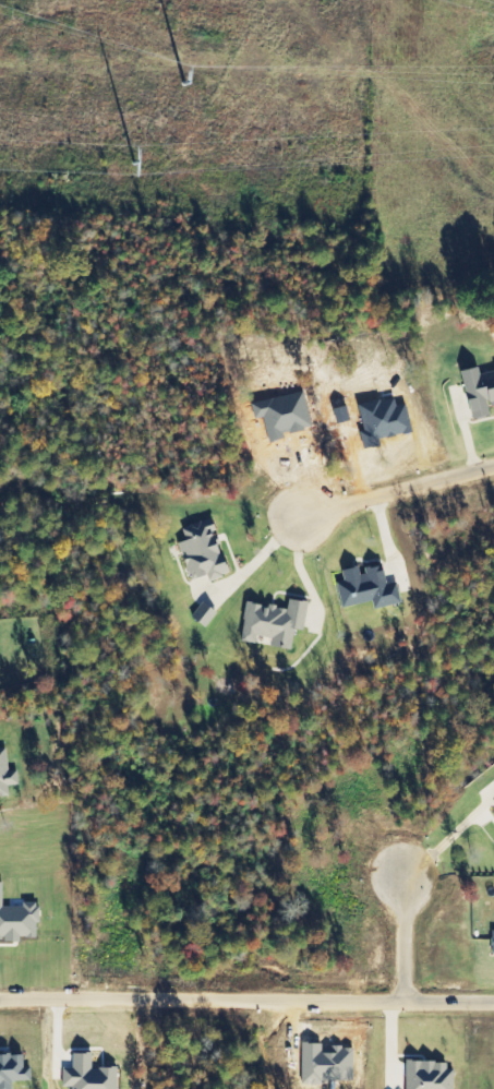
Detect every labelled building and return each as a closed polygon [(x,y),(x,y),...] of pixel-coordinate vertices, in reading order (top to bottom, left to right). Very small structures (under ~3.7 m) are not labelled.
[(474,420),(492,416),(490,407),(493,406),(493,372),(482,374),(480,368),(463,372),(474,420)] [(192,582),(209,577),(210,580),(229,575),(214,519),(183,528),(187,541),(181,543),(192,582)] [(344,608),(375,601),(376,609),(402,604),(397,579),(389,581),(386,567),(363,572),(362,568),(343,571),(345,582),(339,583),(344,608)] [(242,641),(257,643),(258,637),(272,639),(271,647),(293,650),(295,630),(305,631),(309,602),(290,600),(288,608),(247,603),(242,641)] [(193,617),(207,627),(218,612),(204,602),(193,617)] [(9,796),(8,787),(21,785),(19,771),(9,772),(7,749),(0,749),(0,797),(9,796)] [(118,1069),(92,1069),(92,1054),(73,1054),(73,1068),(63,1068),(63,1087),(72,1087),(72,1088),(118,1088),(118,1069)] [(13,1088),(13,1082),(32,1082),(31,1068),(25,1069),(25,1055),(0,1056),(0,1088),(13,1088)] [(407,1062),(407,1088),(453,1088),(454,1063),(407,1062)]
